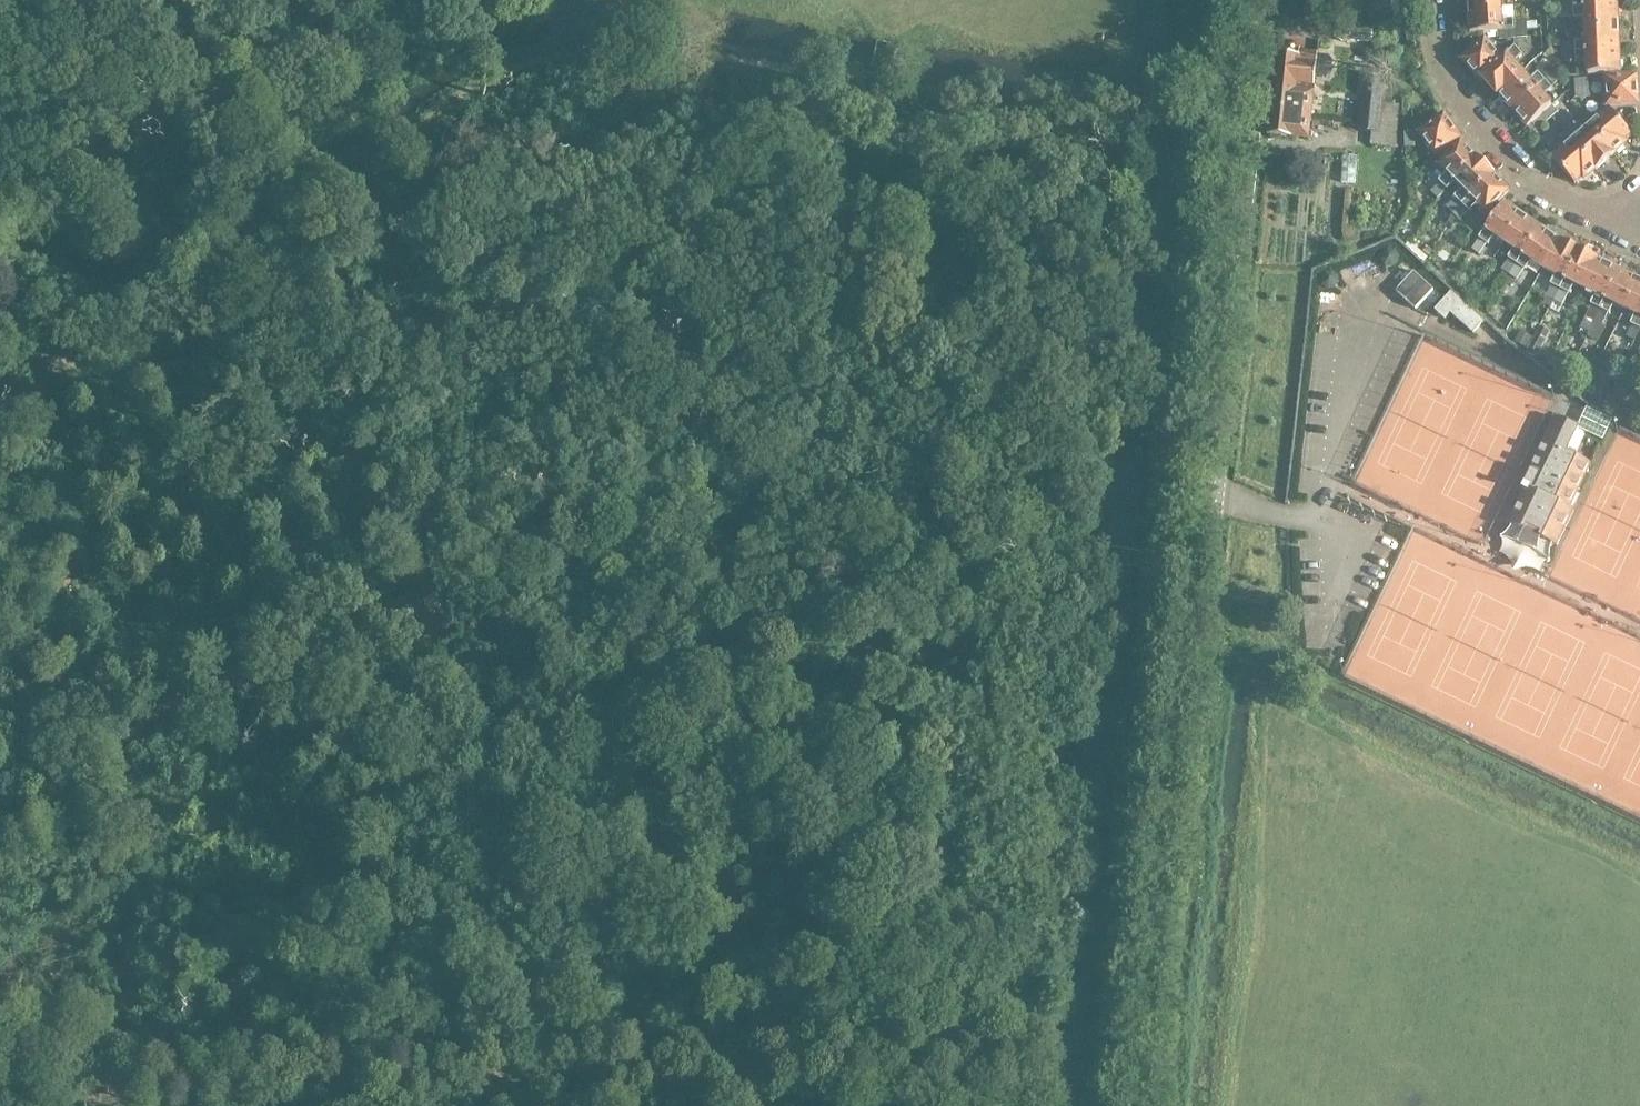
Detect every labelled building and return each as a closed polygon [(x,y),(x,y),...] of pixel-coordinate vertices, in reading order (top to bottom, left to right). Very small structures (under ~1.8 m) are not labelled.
[(1470,10),(1513,7),(1512,0),(1469,0),(1470,10)] [(1618,5),(1574,7),(1560,8),(1561,17),(1575,17),(1575,18),(1586,18),(1587,29),(1619,28),(1618,5)] [(1528,29),(1527,19),(1513,20),(1513,7),(1470,10),(1471,32),(1486,32),(1500,31),(1528,29)] [(1527,21),(1528,29),(1541,28),(1540,20),(1527,21)] [(1341,40),(1376,45),(1378,28),(1343,23),(1341,40)] [(1576,42),(1576,43),(1562,43),(1563,52),(1576,51),(1620,50),(1619,28),(1587,29),(1587,41),(1576,42)] [(1529,38),(1528,29),(1500,31),(1500,40),(1529,38)] [(1464,60),(1481,79),(1482,78),(1503,59),(1486,40),(1464,60)] [(1503,59),(1482,78),(1483,79),(1483,78),(1497,94),(1523,71),(1515,62),(1523,55),(1515,47),(1508,53),(1509,55),(1503,59)] [(1620,50),(1576,51),(1563,52),(1563,62),(1577,61),(1578,74),(1589,74),(1621,73),(1620,50)] [(1271,110),(1312,114),(1315,90),(1298,88),(1299,83),(1318,85),(1319,75),(1326,76),(1331,72),(1332,61),(1328,56),(1321,55),(1321,53),(1304,51),(1304,55),(1277,52),(1271,110)] [(1523,71),(1497,94),(1498,95),(1499,94),(1513,110),(1546,81),(1556,72),(1550,65),(1539,74),(1538,73),(1531,80),(1523,71)] [(1546,81),(1513,110),(1528,127),(1553,105),(1545,96),(1552,88),(1562,79),(1556,72),(1546,81)] [(1363,75),(1359,111),(1382,113),(1383,103),(1386,77),(1363,75)] [(1636,77),(1607,78),(1608,105),(1637,103),(1636,77)] [(1589,78),(1575,79),(1575,89),(1590,88),(1589,78)] [(1590,88),(1575,89),(1576,98),(1590,97),(1590,88)] [(1382,113),(1359,111),(1358,130),(1373,132),(1372,145),(1396,147),(1400,105),(1383,103),(1382,113)] [(1553,105),(1547,111),(1552,118),(1559,112),(1553,105)] [(1610,108),(1591,125),(1616,153),(1616,152),(1615,151),(1625,143),(1625,139),(1632,133),(1610,108)] [(1312,114),(1271,110),(1268,134),(1310,138),(1312,114)] [(1547,111),(1528,127),(1533,134),(1537,130),(1538,131),(1552,118),(1547,111)] [(1445,116),(1421,133),(1435,154),(1442,150),(1446,155),(1459,145),(1455,141),(1459,138),(1445,116)] [(1591,125),(1572,141),(1597,169),(1616,153),(1591,125)] [(1415,132),(1405,133),(1406,148),(1416,147),(1415,132)] [(1572,141),(1553,157),(1575,182),(1582,176),(1587,176),(1596,168),(1597,169),(1572,141)] [(1462,142),(1438,165),(1447,174),(1440,181),(1441,182),(1431,192),(1438,199),(1447,189),(1455,181),(1479,157),(1478,158),(1462,142)] [(1462,189),(1455,197),(1456,198),(1447,207),(1453,214),(1462,204),(1494,173),(1479,157),(1455,181),(1462,189)] [(1494,173),(1462,204),(1453,214),(1449,223),(1453,227),(1460,220),(1469,211),(1470,212),(1477,204),(1486,213),(1505,194),(1509,190),(1494,175),(1495,174),(1494,173)] [(1485,230),(1480,238),(1473,249),(1480,254),(1488,244),(1489,244),(1494,236),(1503,242),(1523,214),(1505,201),(1486,230),(1485,230)] [(1523,214),(1503,242),(1514,249),(1508,258),(1509,258),(1502,270),(1509,274),(1516,263),(1541,227),(1523,214)] [(1541,227),(1516,263),(1509,274),(1510,275),(1506,281),(1513,285),(1517,279),(1518,280),(1525,269),(1526,269),(1531,261),(1542,268),(1559,239),(1556,237),(1541,227)] [(1559,239),(1542,268),(1556,275),(1551,284),(1545,296),(1554,300),(1560,288),(1579,249),(1559,239)] [(1380,260),(1384,267),(1392,268),(1398,263),(1399,256),(1395,250),(1388,249),(1381,253),(1380,260)] [(1579,249),(1560,288),(1554,300),(1550,309),(1559,314),(1569,293),(1570,293),(1574,284),(1584,289),(1600,259),(1579,249)] [(1600,259),(1584,289),(1595,295),(1591,304),(1592,304),(1586,316),(1595,320),(1600,308),(1619,269),(1600,259)] [(1619,269),(1600,308),(1595,320),(1603,325),(1608,313),(1609,313),(1614,304),(1624,309),(1639,279),(1619,269)] [(1338,275),(1332,271),(1325,272),(1320,278),(1321,286),(1327,290),(1335,289),(1339,283),(1338,275)] [(1413,271),(1395,291),(1415,309),(1433,290),(1413,271)] [(1624,309),(1635,315),(1631,324),(1632,325),(1626,337),(1635,341),(1639,331),(1639,279),(1624,309)] [(1484,322),(1451,292),(1434,310),(1444,319),(1450,313),(1473,334),(1484,322)] [(1542,326),(1530,353),(1540,358),(1553,331),(1542,326)] [(1528,351),(1535,339),(1522,332),(1515,343),(1528,351)] [(1553,357),(1549,366),(1564,374),(1568,365),(1553,357)] [(1574,386),(1585,391),(1590,379),(1579,374),(1574,386)] [(1592,380),(1588,392),(1599,396),(1604,385),(1592,380)] [(1535,472),(1528,486),(1532,488),(1532,489),(1571,507),(1591,463),(1576,456),(1585,438),(1576,434),(1579,428),(1555,416),(1544,440),(1530,469),(1535,472)] [(1524,491),(1510,522),(1557,545),(1574,509),(1570,508),(1571,507),(1532,489),(1529,493),(1524,491)]
